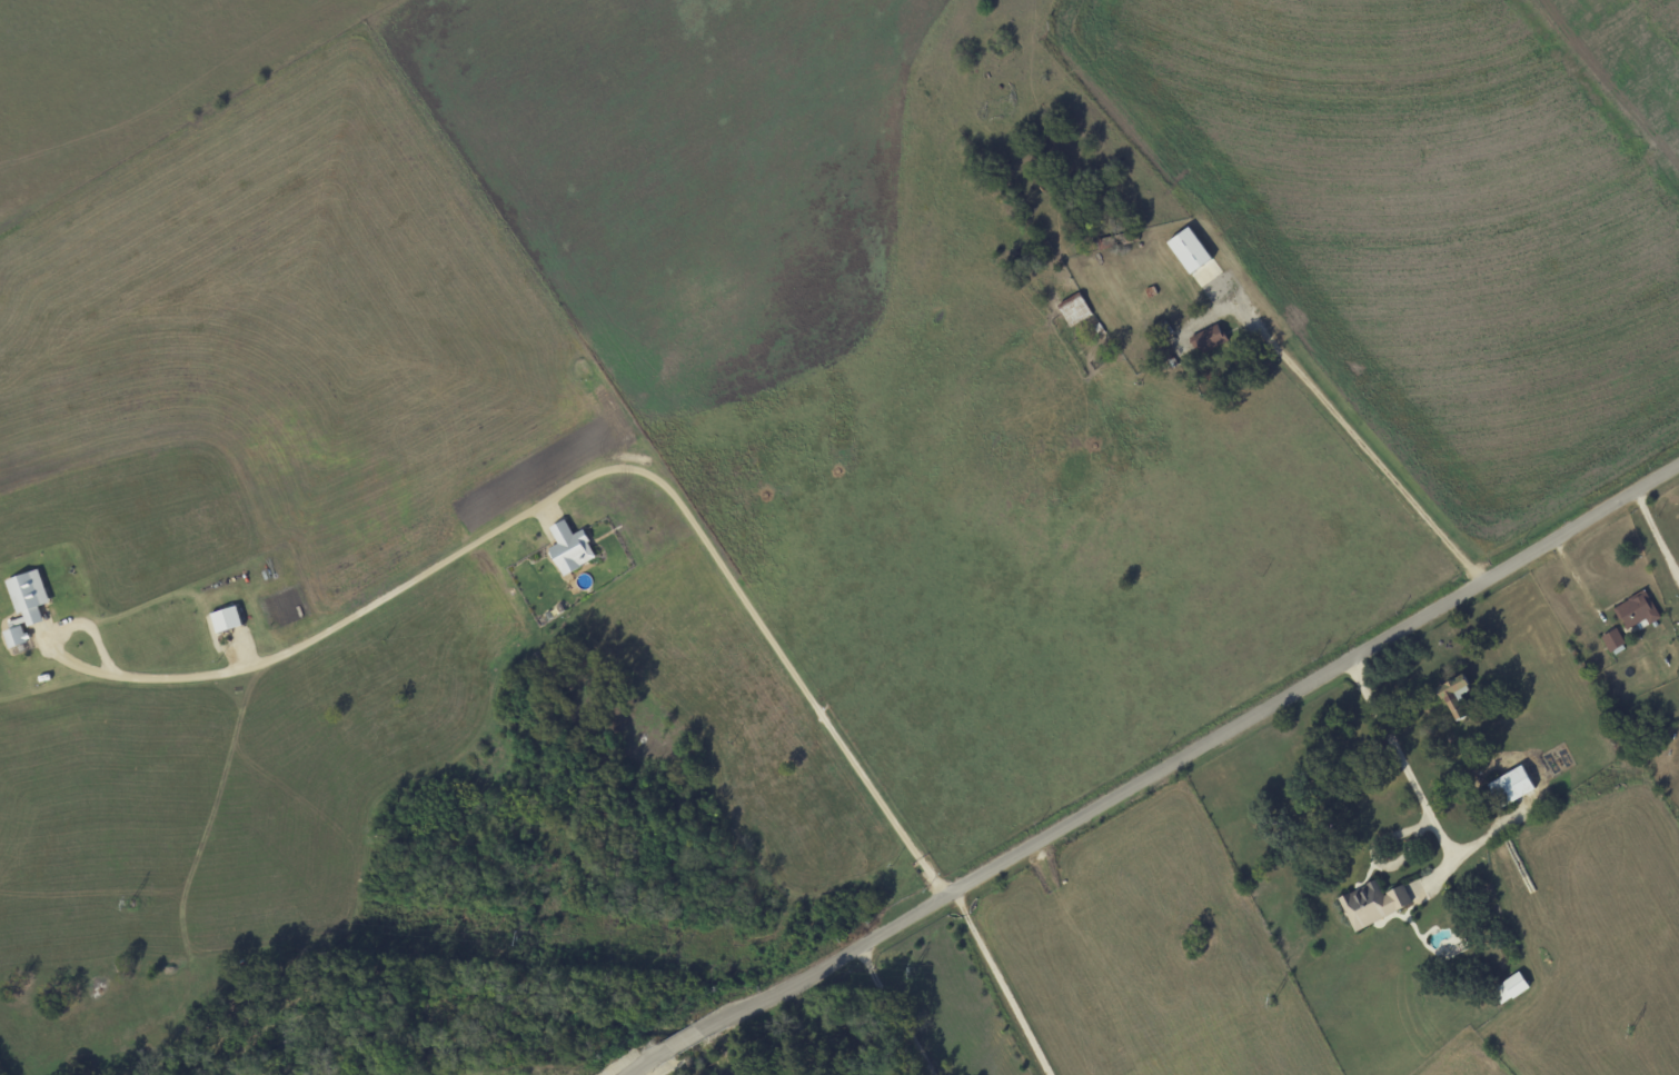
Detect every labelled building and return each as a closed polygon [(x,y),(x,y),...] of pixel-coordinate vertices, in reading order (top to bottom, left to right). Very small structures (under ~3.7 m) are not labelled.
[(1164,242),(1188,273),(1209,257),(1186,226),(1164,242)] [(1220,280),(1213,259),(1201,264),(1207,281),(1213,279),(1218,292),(1228,289),(1224,278),(1220,280)] [(1055,303),(1067,326),(1090,315),(1078,292),(1055,303)] [(1225,341),(1216,323),(1188,337),(1197,354),(1225,341)] [(561,576),(595,557),(580,530),(571,534),(563,519),(547,527),(556,543),(546,548),(561,576)] [(3,580),(16,618),(6,621),(8,627),(24,622),(25,626),(41,621),(36,606),(47,602),(36,569),(3,580)] [(1644,618),(1646,623),(1657,618),(1644,590),(1613,605),(1624,628),(1644,618)] [(214,633),(240,625),(234,605),(208,613),(214,633)] [(1,631),(7,648),(27,641),(20,624),(1,631)] [(1599,636),(1608,652),(1623,643),(1614,628),(1599,636)] [(1467,714),(1458,694),(1467,690),(1461,675),(1436,686),(1452,721),(1467,714)] [(1533,789),(1520,765),(1485,784),(1497,808),(1533,789)] [(1401,885),(1379,894),(1374,881),(1336,897),(1351,931),(1410,905),(1401,885)] [(1499,1005),(1527,988),(1517,971),(1489,989),(1499,1005)]
